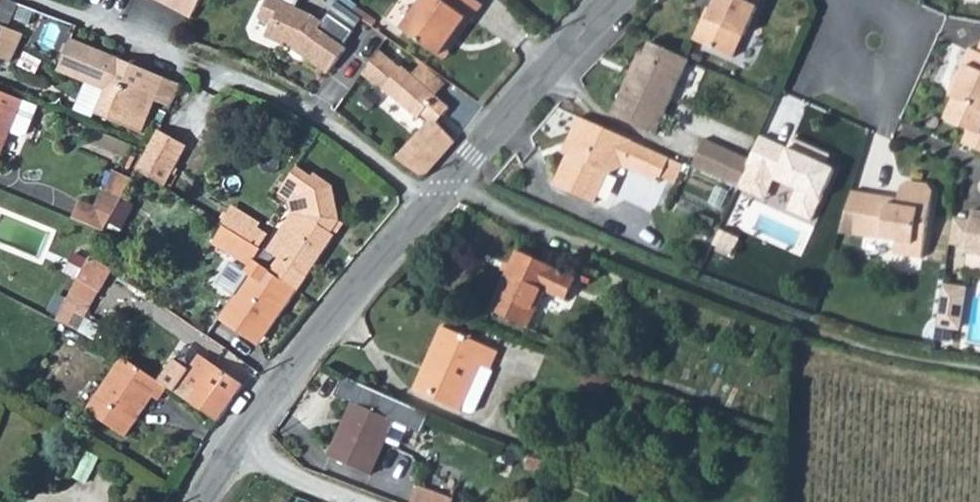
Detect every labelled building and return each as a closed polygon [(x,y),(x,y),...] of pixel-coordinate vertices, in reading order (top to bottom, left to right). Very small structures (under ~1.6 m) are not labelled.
[(9,0),(0,0),(0,48),(8,30),(18,4),(9,0)] [(192,18),(202,0),(158,0),(192,18)] [(260,20),(272,26),(267,39),(296,52),(328,75),(346,49),(344,48),(319,29),(323,24),(314,17),(297,10),(301,0),(269,0),(260,20)] [(439,57),(464,20),(471,24),(483,6),(474,0),(424,0),(402,32),(439,57)] [(713,11),(708,20),(705,18),(694,41),(733,59),(743,38),(744,39),(758,8),(757,8),(760,0),(717,0),(713,11)] [(337,4),(323,24),(319,29),(344,48),(363,22),(352,15),(337,4)] [(357,8),(352,15),(363,22),(372,28),(377,23),(357,8)] [(464,20),(439,57),(445,61),(471,24),(464,20)] [(0,48),(0,59),(10,63),(21,36),(8,30),(0,48)] [(94,115),(124,127),(129,113),(147,120),(164,79),(70,40),(57,73),(103,92),(94,115)] [(690,61),(651,43),(644,57),(640,55),(612,116),(655,136),(690,61)] [(968,48),(954,81),(958,83),(952,98),(942,119),(979,136),(979,54),(968,48)] [(379,54),(361,76),(374,86),(377,83),(421,114),(424,111),(434,119),(398,159),(425,178),(455,142),(435,124),(452,104),(437,93),(413,75),(402,67),(400,69),(379,54)] [(421,64),(413,75),(437,93),(445,83),(421,64)] [(958,83),(954,81),(947,96),(952,98),(958,83)] [(9,133),(21,138),(27,136),(38,108),(0,92),(0,157),(9,133)] [(129,113),(124,127),(140,134),(147,120),(129,113)] [(670,161),(579,121),(573,135),(578,148),(573,160),(568,158),(554,189),(595,207),(609,178),(623,170),(659,186),(670,161)] [(749,152),(755,132),(737,126),(731,146),(749,152)] [(160,130),(138,171),(166,189),(190,146),(160,130)] [(578,148),(573,135),(564,156),(568,158),(573,160),(578,148)] [(787,151),(760,139),(749,162),(746,169),(796,192),(787,212),(811,222),(834,171),(825,168),(813,163),(818,152),(791,141),(787,151)] [(746,169),(749,162),(704,142),(691,170),(737,190),(746,169)] [(829,157),(818,152),(813,163),(825,168),(829,157)] [(281,256),(270,272),(297,291),(334,236),(330,234),(338,221),(331,187),(313,175),(311,178),(296,168),(284,186),(308,202),(310,213),(281,256)] [(841,229),(864,233),(897,238),(895,250),(923,255),(933,188),(928,181),(909,178),(901,183),(900,195),(898,202),(888,201),(890,194),(853,188),(841,229)] [(308,202),(284,186),(279,194),(295,206),(298,213),(272,250),(281,256),(310,213),(308,202)] [(79,204),(72,219),(105,233),(122,200),(103,192),(95,210),(79,204)] [(900,195),(890,194),(888,201),(898,202),(900,195)] [(229,212),(222,223),(250,240),(257,229),(229,212)] [(970,212),(969,221),(965,246),(963,255),(979,257),(979,214),(970,212)] [(969,221),(954,218),(950,244),(965,246),(969,221)] [(330,234),(334,236),(342,224),(338,221),(330,234)] [(224,227),(213,245),(251,268),(261,251),(224,227)] [(738,240),(724,233),(718,248),(732,254),(738,240)] [(545,292),(567,301),(577,279),(518,252),(491,311),(529,328),(545,292)] [(65,274),(78,282),(88,263),(74,256),(65,274)] [(88,263),(78,282),(98,294),(113,273),(91,258),(88,263)] [(219,318),(254,341),(270,317),(277,321),(297,291),(270,272),(261,266),(259,265),(252,275),(249,274),(219,318)] [(942,296),(964,300),(967,279),(945,276),(942,296)] [(78,282),(58,320),(74,329),(80,317),(85,320),(98,294),(78,282)] [(937,325),(959,329),(964,300),(942,296),(937,325)] [(270,317),(254,341),(261,346),(277,321),(270,317)] [(749,324),(746,332),(765,339),(768,331),(749,324)] [(426,373),(422,371),(412,390),(460,412),(463,405),(470,409),(477,407),(492,373),(489,371),(497,352),(441,327),(432,347),(437,348),(426,373)] [(432,347),(422,371),(426,373),(437,348),(432,347)] [(197,392),(189,404),(219,422),(225,414),(243,384),(215,365),(211,371),(204,367),(208,360),(200,355),(198,360),(188,353),(185,358),(183,360),(182,361),(179,361),(177,360),(176,360),(159,384),(166,389),(176,395),(183,382),(197,392)] [(159,384),(120,359),(84,413),(125,439),(137,420),(133,417),(138,409),(142,412),(151,398),(158,402),(166,389),(159,384)] [(208,360),(204,367),(211,371),(215,365),(208,360)] [(352,405),(329,458),(370,477),(394,422),(422,434),(430,416),(344,377),(336,396),(352,405)] [(133,417),(137,420),(142,412),(138,409),(133,417)] [(75,472),(88,479),(101,456),(89,449),(75,472)] [(416,501),(456,501),(421,488),(416,501)]
